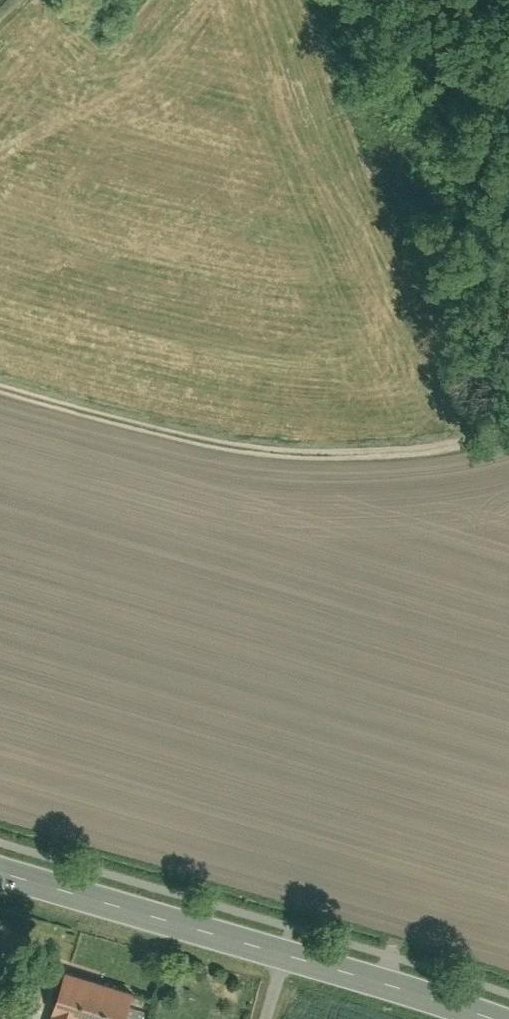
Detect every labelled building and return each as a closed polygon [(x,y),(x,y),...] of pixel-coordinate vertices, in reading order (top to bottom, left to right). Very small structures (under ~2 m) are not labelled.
[(61,968),(47,1018),(127,1018),(135,988),(61,968)]
